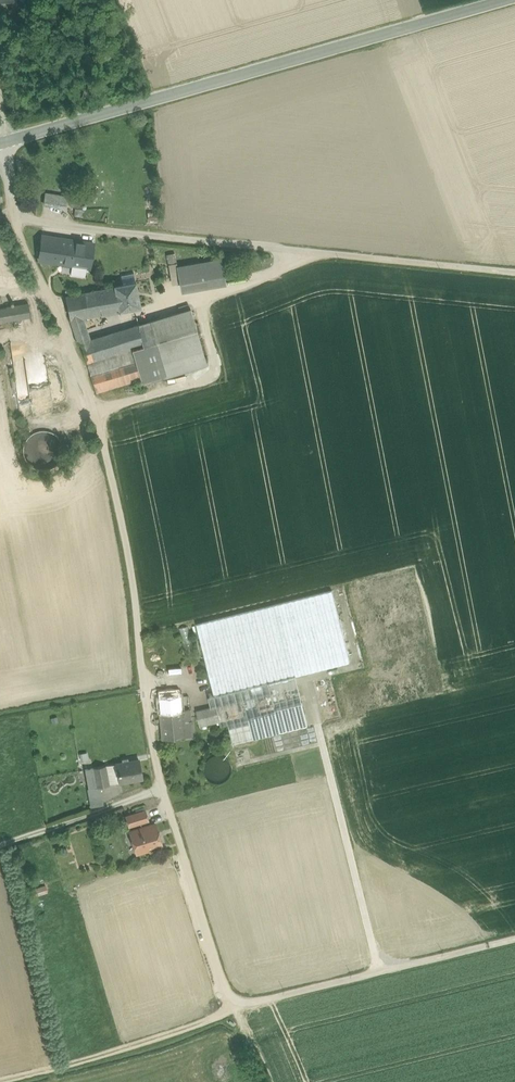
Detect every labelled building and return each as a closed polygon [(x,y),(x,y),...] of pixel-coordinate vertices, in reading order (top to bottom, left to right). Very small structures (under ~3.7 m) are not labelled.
[(67,196),(46,193),(45,203),(65,207),(67,196)] [(82,198),(72,197),(70,205),(80,207),(82,198)] [(146,215),(146,223),(160,221),(159,213),(146,215)] [(40,259),(48,261),(63,263),(67,240),(43,236),(40,259)] [(67,240),(63,263),(74,265),(91,268),(94,246),(94,244),(67,240)] [(175,254),(167,255),(168,263),(177,262),(175,254)] [(189,264),(178,266),(181,284),(192,281),(224,276),(221,259),(189,264)] [(114,286),(115,287),(119,311),(141,307),(136,281),(134,273),(121,276),(123,284),(114,286)] [(224,276),(192,281),(181,284),(182,292),(225,284),(224,279),(224,276)] [(70,320),(75,334),(86,330),(83,318),(119,311),(115,287),(65,296),(70,320)] [(0,308),(0,322),(30,317),(28,304),(6,307),(0,308)] [(190,309),(149,321),(161,363),(166,378),(207,365),(203,350),(190,309)] [(142,345),(132,348),(136,363),(140,379),(142,385),(166,378),(161,363),(149,321),(138,325),(140,332),(142,344),(142,345)] [(87,362),(132,348),(142,345),(142,344),(140,332),(138,325),(89,340),(81,342),(81,343),(87,362)] [(86,330),(75,334),(78,344),(81,343),(81,342),(89,340),(86,330)] [(132,348),(87,362),(91,376),(136,363),(132,348)] [(140,379),(136,363),(91,376),(96,392),(140,379)] [(58,467),(59,433),(33,433),(32,467),(58,467)] [(334,590),(196,623),(214,693),(208,695),(211,706),(218,705),(222,721),(223,725),(249,718),(254,738),(308,724),(296,675),(352,662),(334,590)] [(181,686),(157,687),(161,739),(194,736),(192,707),(183,707),(181,686)] [(211,706),(195,710),(199,726),(222,721),(218,705),(211,706)] [(122,762),(116,763),(120,783),(143,779),(140,759),(130,760),(130,757),(121,759),(122,762)] [(116,763),(94,767),(97,788),(100,787),(120,783),(116,763)] [(94,767),(85,769),(92,806),(103,804),(100,787),(97,788),(94,767)] [(146,810),(125,816),(127,826),(149,819),(146,810)] [(156,823),(129,830),(136,854),(149,850),(151,851),(155,850),(156,848),(163,846),(156,823)] [(48,888),(32,891),(34,897),(49,894),(48,888)]
